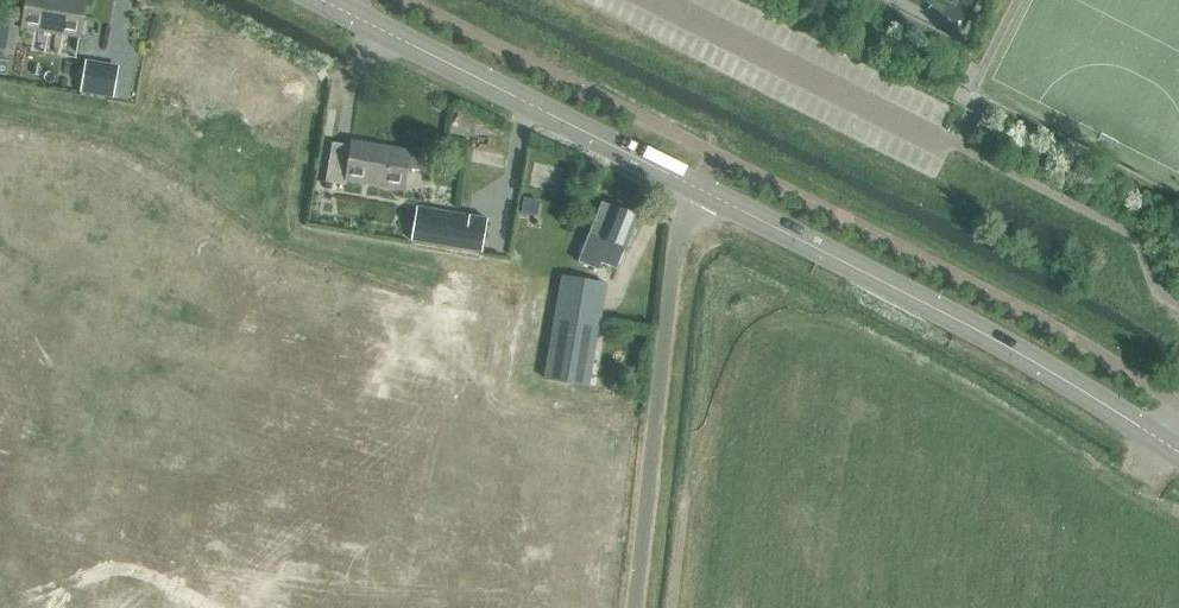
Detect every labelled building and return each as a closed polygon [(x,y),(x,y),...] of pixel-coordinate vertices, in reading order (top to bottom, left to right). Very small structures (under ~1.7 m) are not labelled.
[(80,40),(86,0),(26,0),(21,29),(80,40)] [(10,50),(13,27),(0,25),(0,48),(10,50)] [(118,67),(86,62),(81,93),(113,99),(118,67)] [(343,186),(344,182),(403,192),(410,152),(352,142),(351,147),(332,143),(325,183),(343,186)] [(523,198),(520,213),(534,216),(537,201),(523,198)] [(577,262),(598,270),(600,263),(616,269),(624,248),(625,249),(638,217),(601,203),(577,262)] [(410,241),(481,253),(487,220),(426,209),(416,207),(416,211),(413,224),(410,241)] [(543,380),(588,387),(606,285),(562,277),(543,380)]
